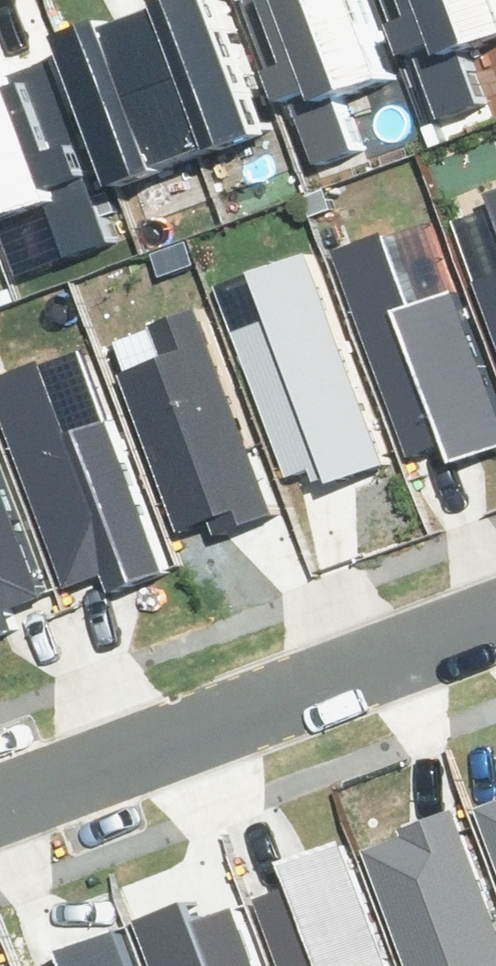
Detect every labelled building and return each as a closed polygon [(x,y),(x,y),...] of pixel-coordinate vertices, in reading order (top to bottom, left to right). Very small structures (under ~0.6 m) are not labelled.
[(160,10),(212,150),(283,125),(237,0),(185,0),(160,10)] [(325,164),(373,147),(354,93),(410,73),(385,0),(287,0),(307,58),(290,64),(325,164)] [(446,112),(494,96),(475,41),(495,34),(495,0),(426,0),(428,7),(411,13),(446,112)] [(79,25),(136,178),(212,150),(160,10),(134,20),(129,6),(79,25)] [(126,234),(91,134),(74,140),(47,65),(34,70),(23,38),(0,46),(0,209),(2,216),(59,196),(78,251),(126,234)] [(470,226),(495,296),(495,216),(470,226)] [(343,239),(413,442),(452,428),(463,459),(495,448),(495,366),(467,282),(421,298),(394,221),(343,239)] [(284,308),(242,324),(295,466),(332,453),(340,475),(395,455),(315,242),(266,260),(284,308)] [(141,345),(202,513),(244,498),(252,521),(288,507),(205,278),(159,295),(173,333),(141,345)] [(0,369),(0,390),(75,589),(113,575),(118,587),(173,567),(100,374),(66,387),(52,349),(0,369)] [(0,436),(0,627),(25,617),(20,605),(58,590),(0,436)] [(419,965),(495,965),(495,902),(459,803),(414,819),(417,828),(374,844),(419,965)] [(293,965),(393,965),(347,839),(301,855),(304,864),(261,880),(293,965)] [(243,883),(199,898),(196,890),(150,906),(172,965),(273,965),(243,883)] [(46,965),(146,965),(129,917),(83,934),(86,942),(43,958),(46,965)] [(15,957),(0,963),(0,965),(18,965),(15,957)]
